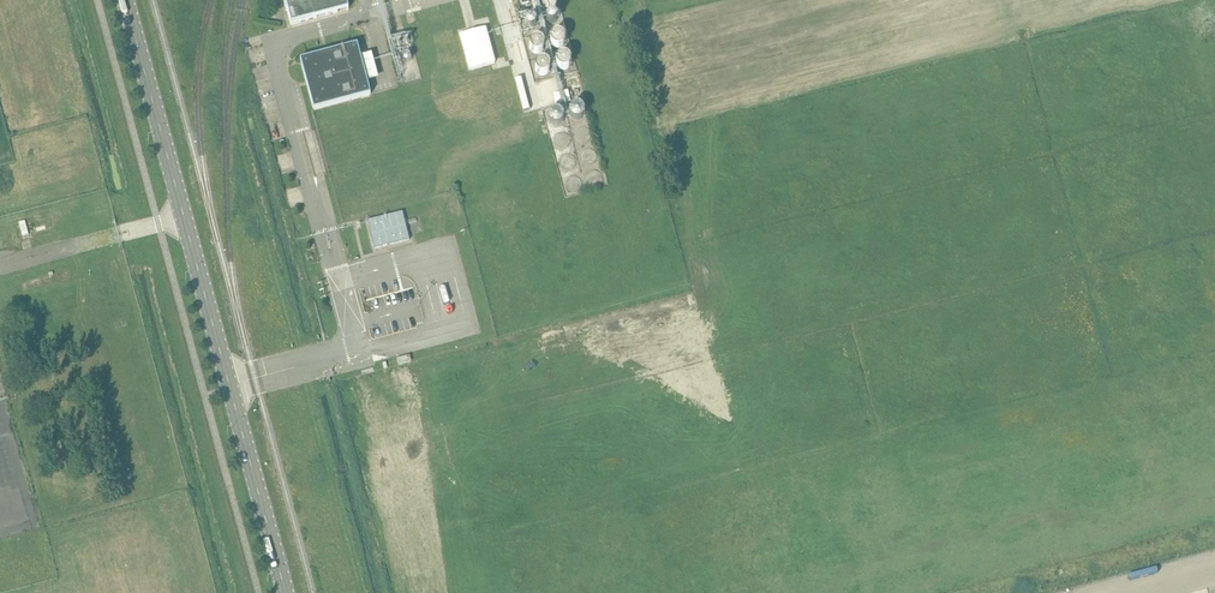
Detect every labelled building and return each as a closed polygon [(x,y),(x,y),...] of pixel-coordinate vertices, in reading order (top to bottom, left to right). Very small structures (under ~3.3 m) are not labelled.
[(291,25),(349,9),(346,0),(284,0),(291,25)] [(532,1),(535,11),(542,9),(539,0),(537,0),(532,1)] [(542,9),(549,7),(547,0),(540,0),(542,9)] [(434,2),(419,6),(421,13),(436,10),(434,2)] [(557,18),(556,15),(553,14),(550,14),(548,16),(547,19),(548,22),(551,24),(554,24),(556,21),(557,18)] [(527,22),(526,24),(527,27),(530,29),(533,29),(535,27),(536,24),(535,21),(532,20),(529,20),(527,22)] [(402,26),(389,27),(390,39),(403,37),(402,26)] [(486,28),(460,35),(469,70),(495,63),(486,28)] [(565,39),(563,36),(560,34),(557,34),(554,35),(552,38),(551,41),(552,44),(554,47),(557,48),(561,48),(564,45),(565,42),(565,39)] [(544,44),(542,41),(539,39),(536,39),(533,40),(531,43),(530,46),(531,49),(533,52),(536,53),(540,53),(543,51),(544,47),(544,44)] [(300,60),(314,110),(371,94),(357,45),(300,60)] [(571,61),(569,58),(566,56),(563,56),(560,57),(557,59),(557,63),(557,66),(560,69),(563,70),(567,69),(569,67),(571,64),(571,61)] [(550,66),(548,63),(545,61),(542,61),(539,62),(536,65),(536,68),(536,71),(539,74),(542,75),(546,74),(548,72),(550,69),(550,66)] [(571,102),(568,92),(554,96),(557,106),(571,102)] [(576,120),(577,120),(579,120),(580,120),(582,119),(583,117),(584,116),(584,115),(585,113),(584,112),(584,110),(584,109),(582,108),(581,107),(580,106),(579,106),(577,106),(575,106),(573,107),(572,108),(571,109),(571,110),(570,111),(570,113),(570,115),(571,116),(571,117),(572,118),(573,119),(575,120),(576,120)] [(555,126),(556,126),(558,126),(560,125),(561,124),(562,123),(563,122),(563,121),(564,119),(564,117),(563,116),(563,115),(562,114),(561,113),(559,112),(558,112),(556,111),(555,112),(553,112),(552,113),(551,114),(550,115),(549,117),(549,119),(549,120),(550,121),(551,123),(551,124),(553,125),(554,125),(555,126)] [(402,212),(367,221),(374,249),(410,240),(402,212)] [(25,222),(19,223),(23,237),(29,236),(25,222)] [(409,356),(397,359),(399,365),(411,361),(409,356)]
